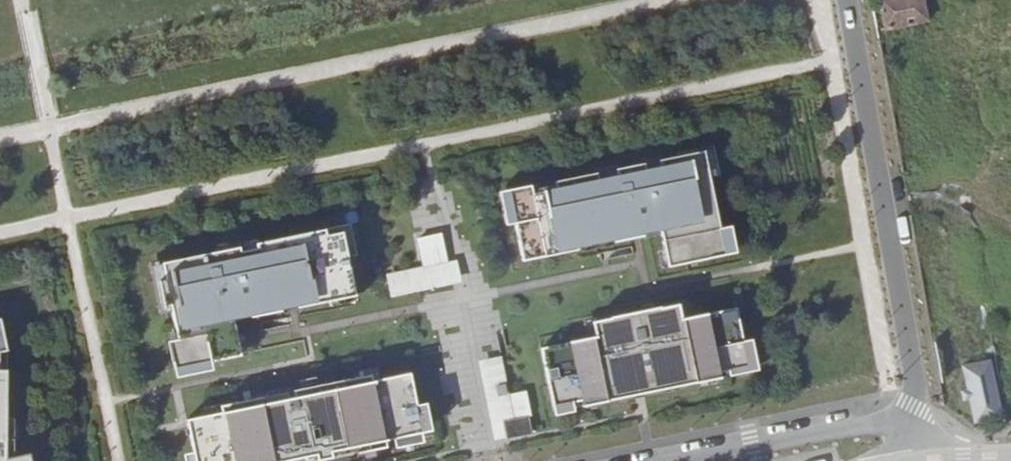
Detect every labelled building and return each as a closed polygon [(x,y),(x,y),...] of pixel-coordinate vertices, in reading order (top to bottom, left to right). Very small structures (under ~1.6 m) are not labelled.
[(896,29),(899,47),(929,41),(926,24),(922,0),(878,0),(883,31),(896,29)] [(662,240),(670,275),(728,263),(705,157),(672,164),(674,171),(659,173),(657,167),(629,173),(630,180),(611,183),(610,177),(558,188),(559,194),(511,204),(524,268),(580,257),(578,250),(614,243),(616,249),(632,246),(631,239),(661,233),(662,240)] [(674,171),(672,164),(657,167),(659,173),(674,171)] [(630,180),(629,173),(610,177),(611,183),(630,180)] [(559,194),(558,188),(510,198),(511,204),(559,194)] [(170,305),(177,303),(190,365),(247,354),(239,315),(258,311),(259,315),(287,309),(286,303),(304,299),(305,306),(346,297),(344,291),(361,288),(348,230),(332,233),(331,227),(263,241),(264,246),(246,249),(244,245),(168,261),(171,277),(164,278),(170,305)] [(391,298),(463,283),(458,259),(449,261),(443,233),(417,238),(423,266),(386,274),(391,298)] [(631,239),(632,246),(662,240),(661,233),(631,239)] [(616,249),(614,243),(578,250),(580,257),(616,249)] [(592,328),(595,344),(542,355),(555,414),(583,408),(585,413),(627,404),(625,398),(644,395),(645,400),(661,396),(660,390),(679,386),(680,393),(722,384),(720,375),(749,369),(738,315),(682,326),(679,310),(592,328)] [(12,378),(4,378),(4,359),(12,358),(5,326),(0,328),(0,460),(14,460),(12,378)] [(996,359),(963,364),(973,423),(1005,418),(996,359)] [(720,375),(722,384),(751,378),(749,369),(720,375)] [(226,405),(228,412),(193,419),(202,460),(310,460),(309,456),(323,453),(324,459),(338,457),(337,450),(350,448),(352,454),(392,445),(391,440),(428,432),(416,373),(378,380),(377,375),(300,390),(302,397),(293,399),(292,392),(226,405)] [(660,390),(661,396),(680,393),(679,386),(660,390)] [(292,392),(293,399),(302,397),(300,390),(292,392)] [(625,398),(627,404),(645,400),(644,395),(625,398)] [(585,413),(583,408),(555,414),(556,419),(585,413)] [(337,450),(338,457),(352,454),(350,448),(337,450)]
